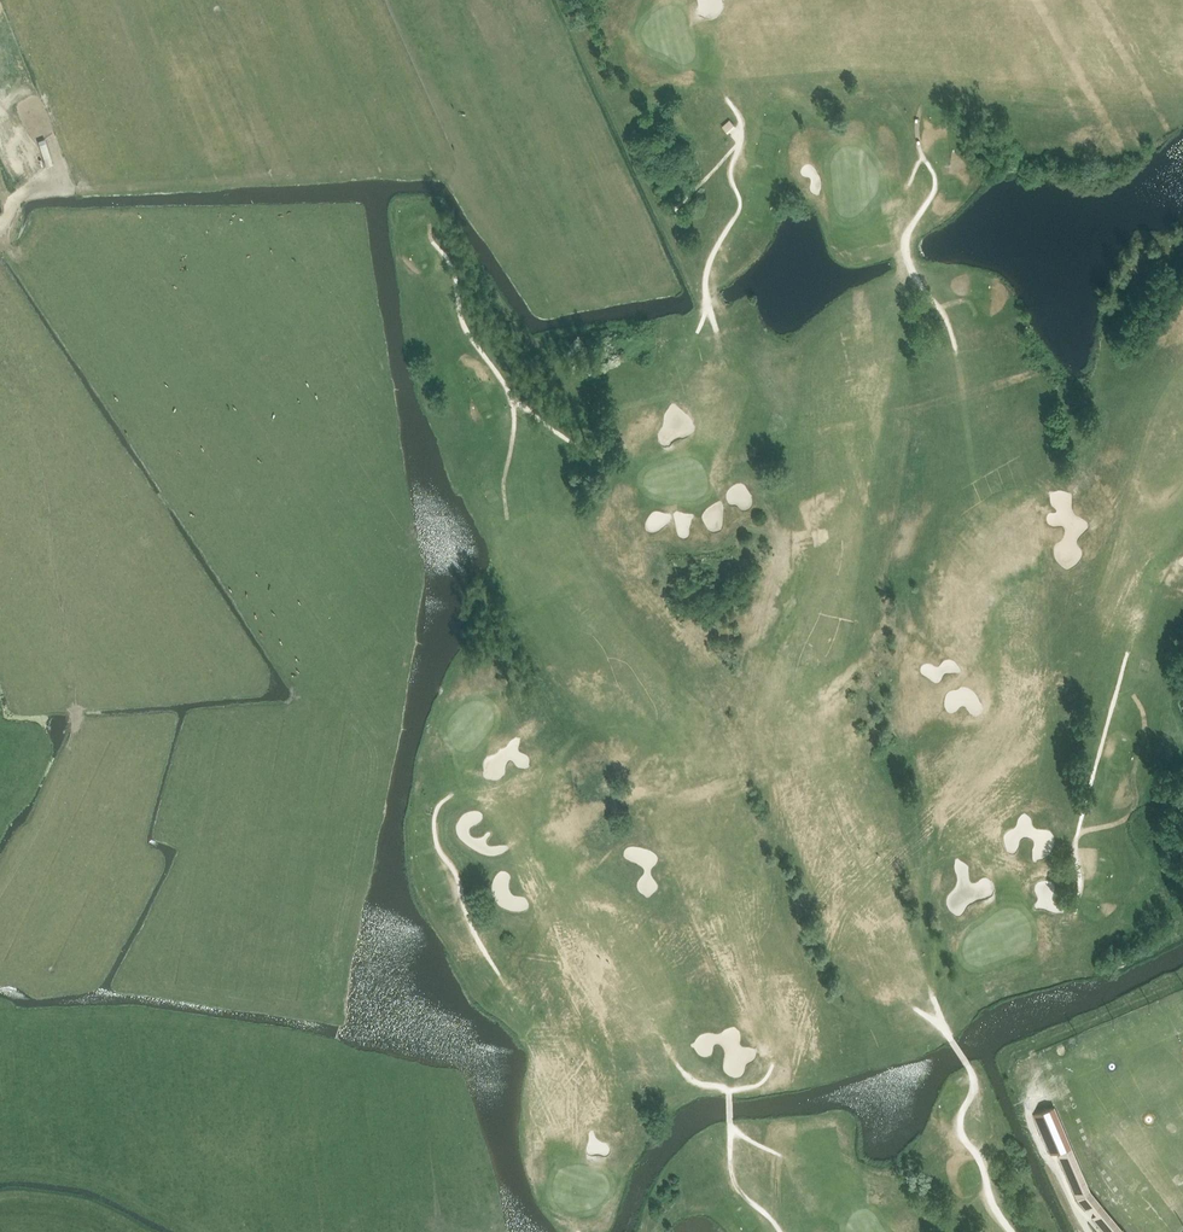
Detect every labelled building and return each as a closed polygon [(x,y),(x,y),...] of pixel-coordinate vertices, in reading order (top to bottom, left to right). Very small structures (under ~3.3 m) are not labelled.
[(734,124),(730,119),(722,126),(727,131),(734,124)] [(1077,1200),(1093,1190),(1074,1146),(1056,1154),(1077,1200)] [(1077,1200),(1103,1231),(1128,1231),(1093,1190),(1077,1200)]
